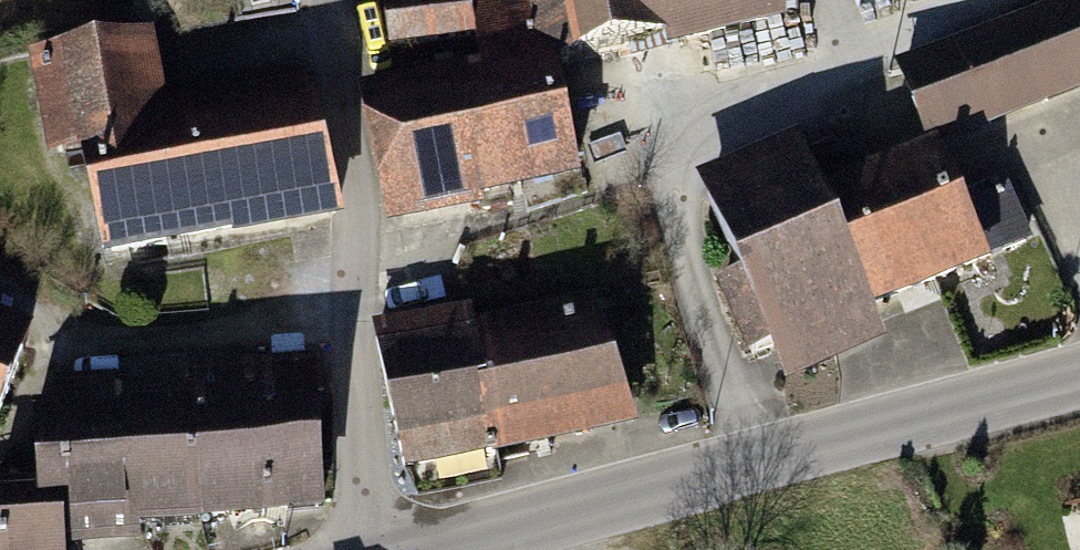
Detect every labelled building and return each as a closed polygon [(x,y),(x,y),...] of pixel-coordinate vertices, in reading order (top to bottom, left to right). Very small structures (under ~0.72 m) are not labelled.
[(79,11),(93,0),(70,0),(79,11)] [(343,83),(374,223),(567,173),(544,52),(655,31),(658,43),(775,16),(774,0),(474,0),(464,35),(467,57),(343,83)] [(375,41),(460,29),(455,0),(369,0),(375,41)] [(903,72),(927,134),(984,112),(989,123),(1079,87),(1079,3),(903,72)] [(133,28),(8,54),(32,168),(63,162),(87,275),(320,226),(290,85),(152,114),(133,28)] [(848,140),(709,199),(743,277),(723,285),(753,354),(1026,238),(1004,187),(957,207),(935,155),(867,183),(848,140)] [(453,309),(360,326),(391,479),(624,428),(591,299),(457,328),(453,309)] [(10,334),(0,330),(0,363),(10,334)] [(305,350),(175,358),(176,389),(30,397),(34,479),(0,481),(0,549),(48,549),(47,540),(125,535),(124,507),(313,496),(305,350)]
